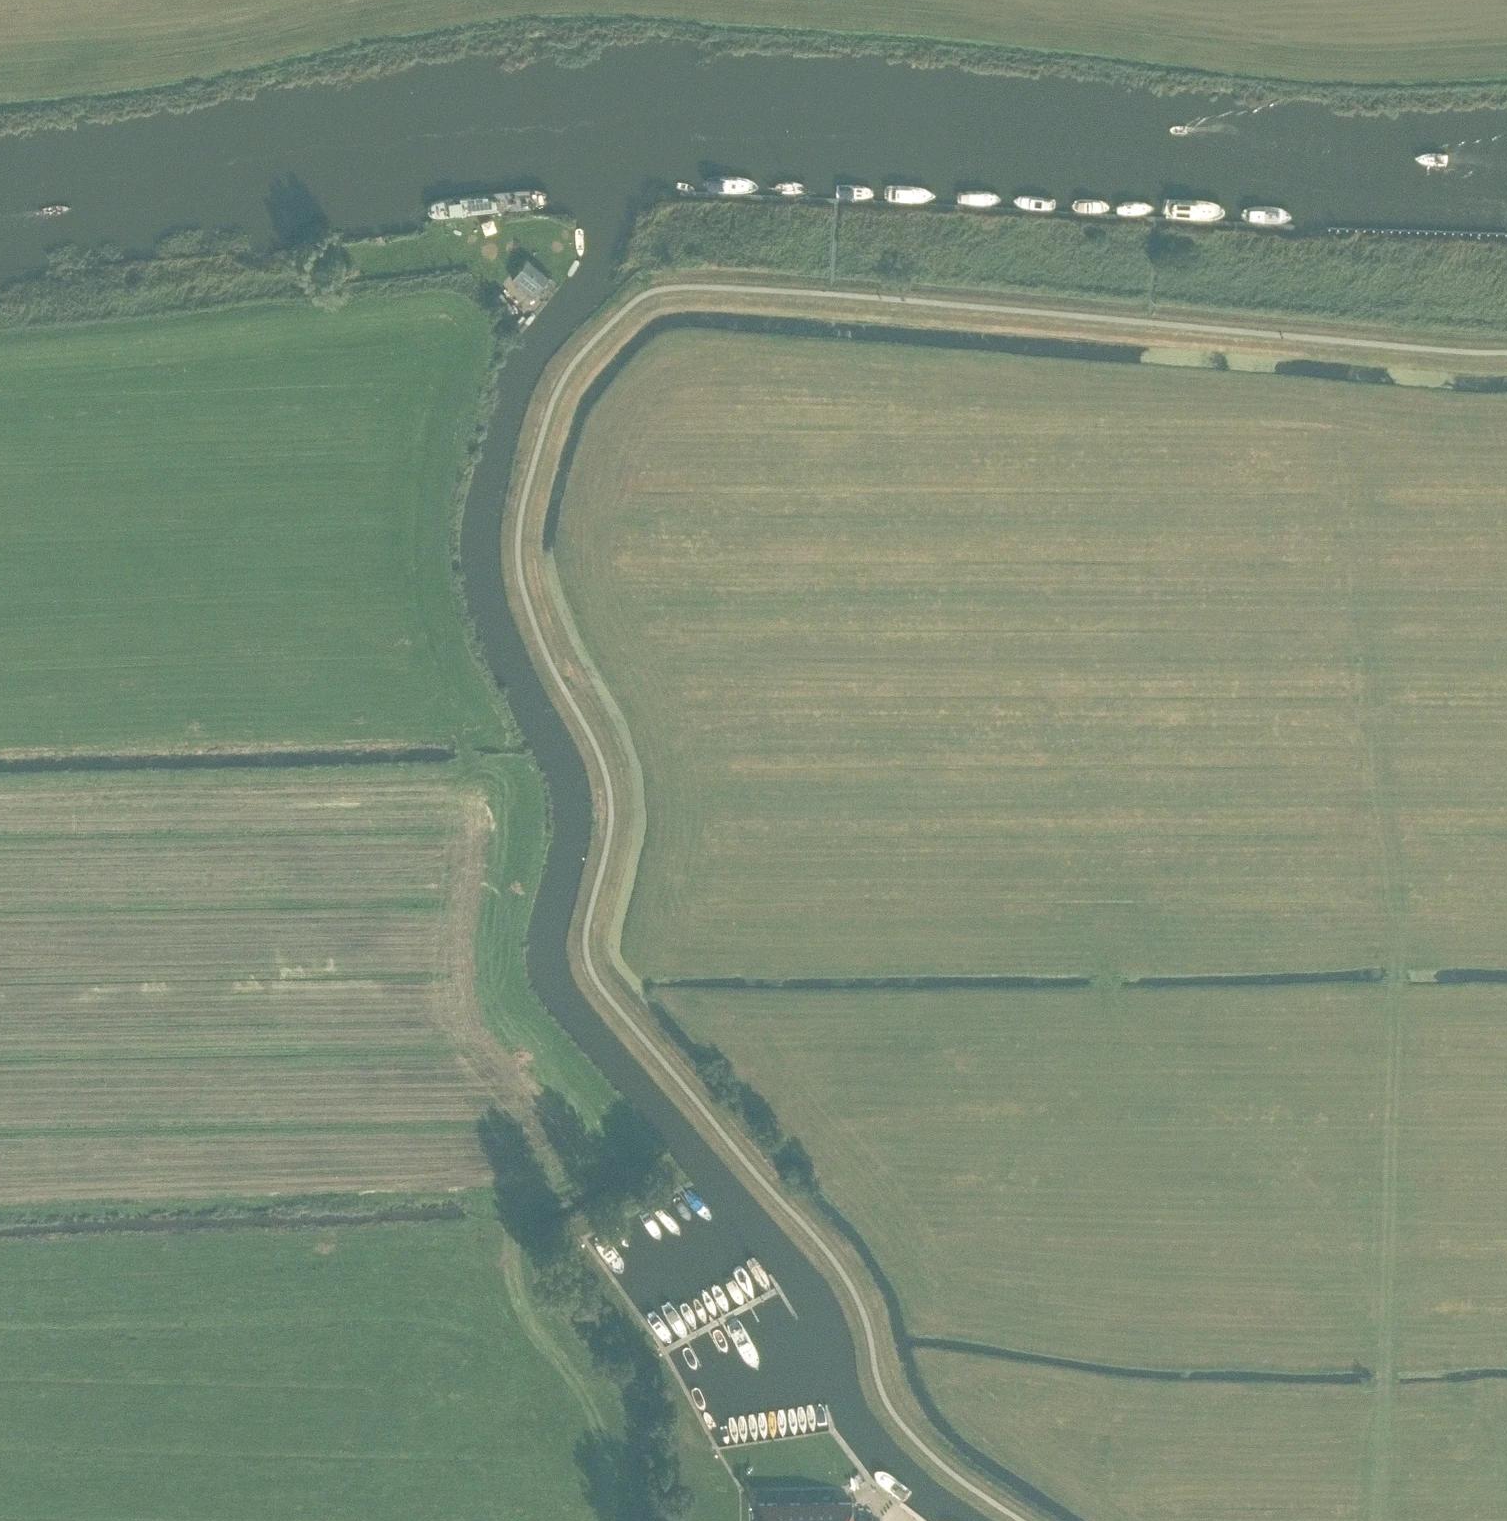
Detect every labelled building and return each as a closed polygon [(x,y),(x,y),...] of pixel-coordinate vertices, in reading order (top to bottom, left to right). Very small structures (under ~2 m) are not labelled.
[(528,260),(516,274),(519,277),(516,281),(524,288),(527,283),(536,291),(548,277),(528,260)] [(851,1502),(758,1504),(759,1520),(851,1520),(851,1502)]
